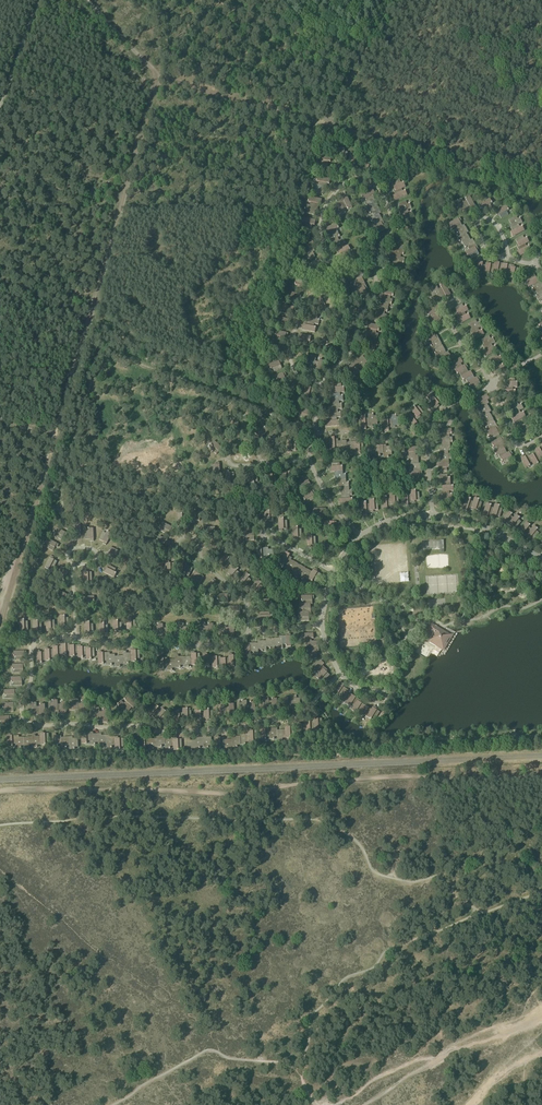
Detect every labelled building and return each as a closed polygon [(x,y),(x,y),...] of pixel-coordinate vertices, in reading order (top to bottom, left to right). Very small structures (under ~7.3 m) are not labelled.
[(345,149),(340,148),(337,161),(341,162),(341,160),(346,161),(348,152),(344,152),(345,149)] [(320,160),(319,162),(328,164),(328,161),(331,162),(332,157),(318,154),(317,159),(320,160)] [(357,156),(352,155),(350,168),(353,169),(354,167),(359,168),(360,159),(357,159),(357,156)] [(328,164),(319,162),(315,161),(314,167),(316,167),(316,171),(324,172),(325,167),(327,168),(328,164)] [(370,163),(365,163),(362,175),(366,176),(366,174),(371,175),(373,167),(370,166),(370,163)] [(383,164),(378,163),(376,176),(380,176),(380,175),(385,176),(386,167),(383,167),(383,164)] [(319,182),(318,184),(327,186),(327,183),(329,184),(330,179),(317,176),(316,181),(319,182)] [(394,192),(402,189),(406,187),(403,182),(401,183),(400,180),(392,183),(394,188),(393,189),(394,192)] [(326,190),(327,186),(318,184),(314,183),(313,189),(315,189),(315,192),(323,193),(324,189),(326,190)] [(365,198),(367,201),(367,202),(374,198),(373,195),(375,194),(373,189),(361,195),(363,199),(365,198)] [(402,189),(394,192),(395,195),(393,196),(395,201),(408,195),(405,190),(403,191),(402,189)] [(343,200),(340,201),(344,209),(347,207),(348,210),(352,207),(347,196),(342,198),(343,200)] [(466,201),(464,202),(468,209),(470,208),(472,210),(476,208),(470,196),(465,199),(466,201)] [(310,202),(310,205),(318,207),(319,204),(321,204),(322,199),(309,197),(308,202),(310,202)] [(374,198),(367,202),(367,201),(364,202),(366,207),(369,206),(370,209),(377,206),(378,206),(375,200),(374,198)] [(468,209),(464,202),(462,198),(457,201),(458,203),(456,204),(460,212),(464,209),(465,211),(468,209)] [(493,203),(490,199),(479,205),(481,208),(482,207),(485,212),(492,208),(490,204),(493,203)] [(346,213),(344,209),(340,201),(337,203),(338,204),(333,206),(337,214),(340,213),(341,215),(346,213)] [(400,213),(408,210),(412,208),(409,203),(407,204),(406,201),(398,204),(400,209),(398,210),(400,213)] [(317,210),(318,207),(310,205),(306,204),(305,210),(307,210),(306,213),(315,215),(316,210),(317,210)] [(374,216),(379,214),(381,213),(379,207),(378,208),(377,206),(370,209),(368,210),(370,214),(372,213),(374,216)] [(509,210),(507,206),(495,212),(497,215),(499,214),(501,219),(508,215),(507,211),(509,210)] [(409,212),(408,210),(400,213),(401,216),(399,217),(401,222),(414,216),(411,211),(409,212)] [(380,216),(379,214),(374,216),(370,218),(372,223),(374,222),(375,224),(383,221),(380,215),(380,216)] [(511,229),(518,225),(522,222),(520,218),(517,219),(516,216),(508,220),(511,225),(509,225),(511,229)] [(304,223),(304,226),(312,228),(313,225),(315,225),(316,220),(303,218),(302,223),(304,223)] [(453,227),(455,229),(462,226),(460,222),(461,221),(460,218),(449,223),(451,228),(453,227)] [(383,221),(375,224),(371,226),(374,231),(376,230),(377,233),(385,229),(382,225),(384,224),(383,221)] [(330,235),(338,232),(337,229),(339,228),(337,223),(325,229),(327,234),(329,233),(330,235)] [(312,228),(304,226),(299,225),(298,230),(301,231),(300,234),(308,236),(309,231),(311,231),(312,228)] [(464,225),(462,226),(455,229),(457,234),(460,233),(461,236),(466,233),(468,232),(466,226),(465,227),(464,225)] [(513,237),(524,231),(522,226),(520,227),(518,225),(511,229),(512,231),(510,232),(513,237)] [(412,234),(413,229),(400,226),(400,230),(402,230),(401,235),(409,237),(410,233),(412,234)] [(332,244),(334,243),(339,241),(338,238),(340,236),(338,232),(330,235),(328,236),(332,244)] [(467,235),(466,233),(461,236),(457,238),(459,242),(461,240),(463,244),(470,240),(468,235),(467,235)] [(518,248),(525,244),(529,242),(527,238),(524,239),(523,236),(515,240),(518,244),(516,245),(518,248)] [(334,245),(337,251),(344,247),(343,244),(345,243),(343,239),(339,241),(334,243),(334,245)] [(468,247),(469,250),(477,246),(474,241),(473,241),(472,239),(470,240),(463,244),(465,248),(468,247)] [(305,249),(305,251),(313,247),(312,245),(314,244),(312,240),(300,245),(302,250),(305,249)] [(398,243),(397,248),(405,250),(405,247),(408,248),(409,242),(396,240),(396,243),(398,243)] [(531,250),(529,246),(527,247),(525,244),(518,248),(519,251),(517,252),(520,257),(531,250)] [(348,245),(344,247),(337,251),(338,254),(340,253),(342,258),(349,254),(348,251),(350,250),(348,245)] [(477,246),(469,250),(465,252),(468,257),(470,255),(471,258),(479,254),(477,250),(478,249),(477,246)] [(315,251),(313,247),(305,251),(306,252),(302,254),(304,258),(306,257),(308,260),(315,257),(313,252),(315,251)] [(393,256),(395,256),(401,257),(401,254),(404,255),(405,250),(397,248),(395,248),(393,256)] [(405,258),(401,257),(395,256),(393,264),(401,265),(401,263),(404,263),(405,258)] [(322,263),(320,259),(309,265),(311,269),(314,268),(315,272),(322,268),(320,264),(322,263)] [(494,265),(492,273),(498,274),(498,271),(501,272),(503,264),(498,263),(498,261),(495,260),(494,265)] [(483,274),(485,265),(482,265),(483,263),(478,262),(475,275),(480,276),(481,273),(483,274)] [(492,273),(494,265),(485,263),(485,265),(483,274),(489,275),(490,272),(492,273)] [(506,272),(509,273),(510,265),(506,264),(503,263),(503,264),(501,272),(500,274),(506,275),(506,272)] [(405,266),(401,265),(393,264),(392,268),(394,268),(393,273),(401,275),(402,272),(404,272),(405,266)] [(510,265),(509,273),(508,278),(514,279),(514,276),(517,277),(519,268),(514,267),(514,266),(510,265)] [(355,278),(356,280),(356,281),(362,278),(364,277),(362,272),(364,272),(362,269),(350,274),(353,279),(355,278)] [(529,288),(533,285),(540,281),(538,278),(537,279),(534,275),(527,279),(528,281),(526,283),(529,288)] [(357,286),(358,289),(366,285),(362,278),(356,281),(356,280),(352,282),(354,287),(357,286)] [(308,282),(296,279),(294,284),(297,285),(296,288),(304,290),(306,285),(307,285),(308,282)] [(533,285),(534,288),(532,289),(534,293),(536,292),(537,293),(541,290),(541,285),(540,281),(533,285)] [(441,288),(438,289),(442,297),(445,295),(446,297),(451,295),(445,283),(440,286),(441,288)] [(367,288),(366,285),(358,289),(354,291),(356,296),(359,294),(360,297),(367,293),(365,289),(367,288)] [(442,297),(438,289),(436,286),(432,288),(433,290),(430,292),(434,299),(439,297),(439,298),(442,297)] [(382,297),(390,299),(391,296),(393,297),(394,292),(382,289),(381,292),(383,293),(382,297)] [(301,295),(289,292),(287,297),(290,298),(290,301),(297,303),(299,298),(300,298),(301,295)] [(325,297),(328,305),(330,309),(335,307),(334,304),(337,303),(333,295),(329,297),(328,295),(325,297)] [(325,306),(328,305),(325,297),(322,298),(321,296),(316,298),(322,310),(326,308),(325,306)] [(393,300),(390,299),(382,297),(380,305),(388,307),(389,304),(392,304),(393,300)] [(457,317),(465,313),(468,310),(466,306),(464,307),(462,304),(455,308),(457,313),(456,313),(457,317)] [(296,308),(284,305),(282,310),(285,311),(285,313),(292,315),(294,311),(295,311),(296,308)] [(378,305),(376,313),(384,314),(385,312),(387,312),(388,307),(380,305),(378,305)] [(431,315),(432,318),(440,314),(438,311),(440,310),(438,306),(426,312),(428,317),(431,315)] [(384,314),(376,313),(374,312),(373,316),(375,316),(374,321),(383,323),(383,320),(386,320),(387,315),(384,314)] [(466,315),(465,313),(457,317),(459,319),(457,321),(459,325),(471,318),(468,314),(466,315)] [(306,322),(314,324),(319,325),(320,320),(317,319),(318,316),(309,314),(309,319),(307,319),(306,322)] [(440,314),(432,318),(428,320),(431,325),(433,324),(435,327),(442,323),(440,318),(441,317),(440,314)] [(291,321),(279,317),(277,323),(280,323),(279,326),(287,328),(288,323),(290,324),(291,321)] [(471,332),(478,328),(482,326),(480,322),(477,323),(476,320),(468,324),(471,328),(469,329),(471,332)] [(314,327),(314,324),(306,322),(305,325),(303,325),(302,330),(315,332),(316,327),(314,327)] [(368,327),(367,333),(376,334),(377,331),(379,331),(380,326),(367,324),(367,327),(368,327)] [(480,331),(478,328),(471,332),(472,335),(470,336),(473,341),(484,334),(482,330),(480,331)] [(288,334),(276,331),(274,336),(277,336),(277,339),(285,341),(286,337),(287,337),(288,334)] [(427,345),(431,342),(439,338),(437,335),(435,336),(433,331),(425,335),(427,339),(425,340),(427,345)] [(378,334),(376,334),(367,333),(366,341),(375,342),(375,339),(378,339),(378,334)] [(310,342),(311,336),(298,334),(298,337),(300,338),(299,343),(307,344),(308,341),(310,342)] [(484,348),(491,344),(495,342),(493,338),(491,339),(489,336),(481,340),(484,344),(482,345),(484,348)] [(435,349),(442,345),(441,344),(439,338),(431,342),(433,345),(430,346),(433,351),(435,349)] [(378,342),(375,342),(366,341),(366,343),(367,344),(366,349),(375,350),(375,347),(378,348),(378,342)] [(286,347),(273,344),(272,349),(275,350),(274,353),(282,355),(283,350),(285,351),(286,347)] [(486,357),(498,350),(495,346),(493,347),(491,344),(484,348),(486,351),(483,352),(486,357)] [(442,345),(435,349),(437,352),(434,353),(437,358),(441,356),(441,355),(446,352),(445,351),(446,351),(442,345)] [(440,360),(442,364),(454,358),(452,355),(450,356),(448,351),(446,352),(441,355),(441,356),(442,358),(440,360)] [(492,367),(499,363),(503,361),(500,356),(498,357),(496,354),(489,358),(492,363),(490,364),(492,367)] [(310,369),(314,370),(315,361),(316,357),(311,356),(311,359),(307,358),(306,366),(311,367),(310,369)] [(355,360),(356,361),(361,367),(363,370),(367,367),(365,365),(368,362),(362,356),(359,359),(357,357),(355,360)] [(455,370),(462,366),(461,363),(463,362),(460,358),(449,364),(451,369),(454,367),(455,370)] [(318,362),(315,361),(314,370),(317,370),(316,373),(321,374),(324,361),(319,359),(318,362)] [(282,363),(280,360),(269,365),(271,370),(273,369),(274,372),(282,369),(280,364),(282,363)] [(351,365),(350,366),(353,371),(356,374),(360,371),(358,369),(361,367),(356,361),(351,365)] [(500,366),(499,363),(492,367),(493,370),(491,371),(494,375),(505,369),(502,364),(500,366)] [(351,373),(353,371),(350,366),(348,364),(345,367),(344,365),(341,367),(349,378),(352,375),(351,373)] [(466,364),(462,366),(455,370),(457,375),(460,373),(461,376),(469,373),(466,368),(468,367),(466,364)] [(471,371),(469,373),(461,376),(464,381),(466,380),(467,382),(475,378),(471,371)] [(286,376),(285,372),(273,377),(275,382),(277,381),(279,384),(286,381),(284,376),(286,376)] [(478,376),(475,378),(467,382),(470,387),(472,386),(474,388),(481,385),(478,380),(480,379),(478,376)] [(505,383),(505,387),(513,387),(518,387),(518,382),(515,382),(515,378),(506,378),(506,383),(505,383)] [(332,394),(340,393),(345,393),(344,387),(342,387),(341,384),(333,385),(333,390),(332,390),(332,394)] [(295,386),(292,385),(289,397),(294,399),(295,396),(298,396),(300,389),(295,388),(295,386)] [(310,385),(306,385),(303,398),(309,399),(309,396),(313,397),(315,389),(309,387),(310,385)] [(513,390),(513,387),(505,387),(505,390),(502,390),(502,395),(515,395),(515,390),(513,390)] [(340,396),(340,393),(332,394),(333,401),(339,401),(343,400),(343,395),(340,396)] [(430,393),(427,397),(432,404),(428,407),(432,412),(439,406),(438,405),(442,401),(435,393),(432,395),(430,393)] [(482,407),(487,404),(489,403),(487,400),(490,399),(487,394),(475,401),(478,405),(480,404),(481,407),(482,407)] [(339,404),(339,401),(333,401),(331,401),(331,406),(329,407),(330,410),(338,409),(342,409),(342,404),(339,404)] [(513,414),(520,410),(524,408),(521,404),(519,405),(517,402),(510,406),(512,410),(511,411),(513,414)] [(488,406),(487,404),(482,407),(481,407),(477,409),(480,414),(483,412),(484,415),(489,413),(491,412),(488,406)] [(410,410),(413,413),(418,420),(421,417),(420,416),(424,413),(419,406),(416,408),(414,406),(410,410)] [(312,414),(312,411),(299,408),(298,413),(301,414),(300,417),(309,419),(310,414),(312,414)] [(338,412),(338,409),(330,410),(330,415),(328,415),(328,418),(337,418),(341,417),(341,412),(338,412)] [(521,413),(520,410),(513,414),(514,417),(512,419),(514,423),(526,416),(523,412),(521,413)] [(416,422),(418,420),(413,413),(411,414),(409,413),(405,417),(413,427),(417,423),(416,422)] [(490,414),(489,413),(484,415),(480,417),(482,422),(485,421),(486,423),(486,424),(493,420),(494,420),(491,414),(490,414)] [(368,414),(369,419),(369,427),(373,427),(373,424),(377,424),(377,416),(374,416),(373,414),(368,414)] [(391,415),(391,420),(392,428),(395,428),(395,426),(400,425),(400,417),(396,417),(396,415),(391,415)] [(360,417),(361,430),(366,430),(366,427),(369,427),(369,419),(365,419),(365,416),(360,417)] [(249,429),(252,429),(251,417),(246,417),(246,419),(243,419),(243,427),(248,427),(249,429)] [(392,428),(391,420),(388,420),(388,417),(383,418),(384,431),(389,431),(389,428),(392,428)] [(337,418),(328,418),(329,421),(326,421),(327,427),(340,426),(340,421),(337,421),(337,418)] [(239,431),(238,419),(233,419),(233,421),(230,422),(230,430),(235,430),(235,431),(239,431)] [(489,428),(490,430),(497,427),(494,421),(493,420),(486,424),(486,423),(484,424),(486,429),(489,428)] [(309,428),(309,425),(297,422),(296,427),(298,428),(297,431),(306,433),(307,428),(309,428)] [(529,422),(517,429),(519,431),(520,430),(523,435),(530,431),(529,428),(531,427),(529,422)] [(263,429),(261,427),(255,433),(259,436),(257,438),(260,440),(268,431),(264,428),(263,429)] [(499,430),(497,427),(490,430),(486,433),(488,437),(491,436),(493,439),(500,435),(497,431),(499,430)] [(228,436),(219,428),(216,432),(218,433),(216,436),(222,441),(225,437),(226,438),(228,436)] [(452,429),(439,430),(439,435),(441,435),(441,438),(450,437),(449,434),(452,434),(452,429)] [(269,450),(277,441),(274,437),(272,439),(269,437),(264,443),(268,447),(267,448),(269,450)] [(339,447),(338,441),(338,440),(335,440),(334,437),(329,438),(330,451),(335,451),(335,448),(338,448),(339,447)] [(441,438),(442,446),(450,446),(450,442),(453,442),(452,437),(450,437),(441,438)] [(498,449),(503,446),(505,445),(503,441),(504,440),(502,437),(491,443),(494,447),(496,446),(498,449)] [(338,441),(339,447),(338,448),(339,452),(344,451),(344,448),(347,448),(346,442),(346,440),(338,441)] [(223,449),(214,441),(211,445),(213,447),(211,449),(217,455),(220,451),(221,452),(223,449)] [(355,449),(354,444),(354,441),(346,442),(347,448),(347,453),(352,453),(352,450),(355,449)] [(354,444),(355,449),(355,455),(360,454),(360,452),(364,451),(363,443),(354,444)] [(381,454),(383,453),(383,445),(378,445),(378,443),(375,443),(375,446),(375,454),(375,456),(381,456),(381,454)] [(372,454),(375,454),(375,446),(370,446),(370,444),(366,444),(367,457),(372,457),(372,454)] [(383,444),(383,445),(383,453),(384,457),(389,457),(389,455),(392,454),(392,446),(386,446),(386,444),(383,444)] [(440,455),(448,454),(448,451),(451,451),(450,446),(442,446),(440,446),(440,455)] [(499,457),(507,453),(503,446),(498,449),(493,451),(496,456),(498,454),(499,457)] [(418,452),(417,447),(404,448),(404,453),(407,453),(407,456),(416,456),(415,452),(418,452)] [(507,453),(499,457),(502,462),(504,460),(506,464),(513,460),(511,455),(512,454),(511,451),(507,453)] [(532,455),(529,456),(532,462),(534,466),(538,464),(537,461),(540,460),(536,453),(532,455)] [(440,455),(441,463),(449,462),(449,459),(451,459),(451,454),(448,454),(440,455)] [(418,455),(416,456),(407,456),(408,461),(410,461),(410,464),(419,464),(418,457),(418,455)] [(532,462),(529,456),(528,455),(524,457),(523,455),(520,457),(526,469),(530,466),(529,464),(532,462)] [(214,475),(219,475),(219,462),(215,462),(215,464),(210,464),(210,472),(214,472),(214,475)] [(449,462),(441,463),(436,463),(437,466),(438,466),(439,472),(447,471),(447,468),(450,467),(449,462)] [(330,472),(334,472),(343,471),(342,466),(340,466),(340,463),(331,463),(332,468),(330,468),(330,472)] [(413,469),(414,472),(422,471),(421,465),(421,464),(419,464),(410,464),(411,469),(413,469)] [(285,469),(281,469),(282,482),(287,482),(287,479),(290,479),(290,470),(285,471),(285,469)] [(225,471),(225,483),(230,483),(230,480),(234,480),(234,472),(228,472),(228,471),(225,471)] [(343,471),(334,472),(335,478),(335,480),(337,480),(346,479),(346,474),(343,474),(343,471)] [(422,471),(414,472),(409,472),(410,478),(412,478),(412,480),(420,480),(420,475),(422,475),(422,471)] [(249,473),(250,485),(254,485),(254,483),(258,482),(258,474),(253,474),(252,473),(249,473)] [(268,473),(269,486),(273,486),(273,483),(277,483),(276,474),(271,475),(271,473),(268,473)] [(438,484),(442,484),(451,483),(450,478),(448,478),(447,474),(439,475),(439,480),(437,480),(438,484)] [(310,479),(308,477),(297,484),(299,488),(302,486),(304,489),(311,484),(308,481),(310,479)] [(346,479),(337,480),(338,485),(339,488),(341,488),(349,487),(349,482),(346,482),(346,479)] [(442,484),(443,492),(449,491),(454,491),(453,486),(451,486),(451,483),(442,484)] [(349,487),(341,488),(342,496),(350,496),(352,495),(352,490),(349,490),(349,487)] [(313,490),(302,497),(304,501),(307,500),(309,503),(316,499),(313,495),(315,493),(313,490)] [(410,490),(411,495),(411,503),(415,503),(415,501),(420,501),(419,493),(416,493),(415,490),(410,490)] [(449,491),(443,492),(441,492),(441,495),(439,496),(439,501),(453,499),(452,494),(450,495),(449,491)] [(411,503),(411,495),(408,495),(407,492),(402,493),(403,506),(408,506),(408,503),(411,503)] [(390,494),(390,499),(390,507),(394,507),(394,505),(399,505),(398,497),(395,497),(395,494),(390,494)] [(350,499),(350,496),(342,496),(342,500),(339,500),(340,505),(353,504),(352,499),(350,499)] [(390,507),(390,499),(387,499),(386,496),(381,497),(382,510),(388,510),(387,507),(390,507)] [(468,509),(471,510),(473,502),(470,501),(471,498),(466,497),(462,510),(467,511),(468,509)] [(475,498),(473,502),(471,510),(474,511),(475,509),(480,511),(482,503),(479,502),(479,499),(475,498)] [(369,500),(369,505),(370,513),(373,513),(373,511),(378,510),(378,502),(374,503),(374,500),(369,500)] [(370,513),(369,505),(366,505),(366,502),(361,503),(362,516),(367,516),(367,513),(370,513)] [(488,515),(491,516),(493,508),(491,507),(492,505),(487,503),(483,516),(488,518),(488,515)] [(495,504),(493,508),(491,516),(495,517),(495,515),(500,517),(502,509),(499,508),(500,506),(495,504)] [(326,508),(313,509),(313,514),(315,514),(315,517),(324,517),(324,512),(326,512),(326,508)] [(191,511),(192,524),(195,524),(195,521),(200,521),(199,513),(197,513),(196,511),(191,511)] [(264,511),(265,524),(269,524),(269,522),(273,522),(273,513),(270,513),(270,511),(264,511)] [(506,522),(508,524),(513,518),(511,516),(512,514),(509,511),(500,521),(504,525),(506,522)] [(177,513),(178,527),(182,527),(182,525),(187,524),(186,515),(182,516),(182,513),(177,513)] [(516,514),(513,518),(508,524),(511,527),(512,525),(516,529),(522,522),(519,520),(520,518),(516,514)] [(278,519),(279,531),(282,531),(282,529),(287,529),(286,521),(284,521),(284,518),(278,519)] [(80,535),(80,522),(75,522),(75,525),(72,525),(72,534),(77,534),(77,535),(80,535)] [(336,522),(323,522),(324,527),(326,527),(326,530),(335,530),(335,525),(337,525),(336,522)] [(527,522),(518,532),(522,536),(524,534),(526,535),(531,529),(529,527),(530,525),(527,522)] [(172,533),(174,530),(162,523),(160,527),(162,528),(161,531),(169,536),(171,532),(172,533)] [(534,526),(531,529),(526,535),(529,538),(530,536),(534,539),(539,533),(536,530),(538,528),(534,526)] [(215,532),(215,527),(202,529),(202,532),(204,532),(205,537),(213,535),(212,533),(215,532)] [(293,527),(293,540),(297,540),(297,538),(302,538),(301,529),(298,529),(298,527),(293,527)] [(66,536),(67,534),(56,528),(53,532),(55,533),(54,536),(62,540),(64,535),(66,536)] [(106,545),(112,533),(107,531),(106,534),(103,532),(99,540),(104,542),(103,544),(106,545)] [(246,538),(247,542),(255,541),(254,535),(256,535),(256,532),(241,533),(242,539),(246,538)] [(307,535),(307,548),(311,548),(311,546),(316,545),(316,537),(312,537),(312,534),(307,535)] [(170,547),(172,543),(159,536),(156,540),(160,543),(159,545),(166,550),(168,546),(170,547)] [(58,547),(59,545),(47,539),(45,543),(47,545),(46,547),(53,551),(56,546),(58,547)] [(223,545),(222,540),(212,542),(213,550),(221,549),(220,545),(223,545)] [(326,542),(321,542),(321,555),(325,555),(325,554),(330,553),(329,545),(326,545),(326,542)] [(120,558),(122,554),(111,547),(109,550),(111,551),(108,556),(115,559),(117,556),(120,558)] [(262,556),(265,556),(265,548),(262,548),(262,547),(257,547),(257,560),(262,560),(262,556)] [(265,548),(265,556),(265,561),(270,561),(270,558),(273,558),(273,549),(268,549),(268,548),(265,548)] [(285,564),(288,565),(291,561),(292,558),(289,557),(290,554),(286,552),(279,564),(283,566),(285,564)] [(229,558),(226,555),(218,564),(224,569),(230,562),(228,560),(229,558)] [(54,557),(51,556),(44,567),(49,570),(51,567),(54,569),(58,562),(53,559),(54,557)] [(169,561),(165,561),(166,575),(171,574),(171,571),(174,571),(174,563),(169,563),(169,561)] [(291,569),(294,571),(298,565),(298,564),(293,561),(292,561),(291,561),(288,565),(285,569),(290,572),(291,569)] [(189,565),(186,563),(180,575),(185,577),(186,575),(188,576),(192,569),(188,567),(189,565)] [(105,569),(103,572),(114,578),(117,573),(114,572),(116,568),(109,564),(106,570),(105,569)] [(239,569),(235,565),(226,575),(229,578),(230,576),(234,579),(239,573),(237,571),(239,569)] [(298,574),(301,575),(305,568),(300,565),(299,565),(298,565),(294,571),(292,573),(297,576),(298,574)] [(64,568),(61,567),(55,578),(60,581),(61,578),(64,580),(68,573),(63,570),(64,568)] [(301,575),(300,577),(304,580),(305,578),(308,579),(312,572),(307,569),(305,568),(301,575)] [(314,568),(312,572),(308,579),(312,582),(314,580),(317,581),(321,574),(316,572),(317,570),(314,568)] [(83,570),(84,584),(89,584),(89,581),(92,581),(92,572),(87,573),(87,570),(83,570)] [(200,573),(197,571),(191,582),(196,585),(197,582),(200,584),(204,577),(199,574),(200,573)] [(250,576),(246,573),(238,582),(241,585),(242,583),(245,586),(251,580),(248,578),(250,576)] [(216,581),(213,578),(205,588),(209,591),(210,589),(213,592),(219,586),(215,582),(216,581)] [(258,580),(250,590),(252,592),(254,590),(258,594),(263,588),(260,585),(262,583),(258,580)] [(66,598),(67,595),(56,589),(53,594),(56,595),(54,598),(61,602),(64,597),(66,598)] [(230,598),(230,594),(217,595),(217,600),(220,600),(220,603),(228,603),(228,598),(230,598)] [(304,605),(310,604),(312,604),(312,599),(314,599),(314,595),(301,596),(301,601),(304,601),(304,604),(304,605)] [(94,601),(94,596),(82,597),(82,600),(83,600),(84,605),(92,605),(92,602),(94,601)] [(259,608),(272,608),(272,602),(269,602),(269,599),(261,599),(261,605),(259,605),(259,608)] [(302,609),(302,612),(311,611),(310,604),(304,605),(304,604),(299,604),(300,610),(302,609)] [(242,610),(242,606),(229,607),(229,612),(232,612),(232,615),(240,615),(240,610),(242,610)] [(311,611),(302,612),(298,612),(298,618),(301,618),(301,621),(309,620),(309,616),(311,616),(311,611)] [(257,618),(258,627),(265,627),(264,622),(273,621),(273,615),(270,615),(270,612),(259,612),(259,618),(257,618)] [(60,616),(60,629),(64,628),(64,626),(68,626),(68,618),(65,618),(65,615),(60,616)] [(46,618),(46,631),(50,631),(50,629),(54,629),(54,620),(51,621),(51,618),(46,618)] [(126,618),(127,631),(130,631),(130,629),(135,629),(134,620),(132,620),(132,618),(126,618)] [(19,619),(20,632),(24,632),(24,630),(28,630),(28,621),(25,622),(25,619),(19,619)] [(33,621),(33,634),(37,633),(37,631),(41,631),(41,623),(38,623),(38,620),(33,621)] [(113,621),(113,633),(117,633),(117,631),(121,631),(121,623),(118,623),(118,620),(113,621)] [(90,622),(84,622),(85,635),(89,635),(88,633),(94,632),(93,624),(90,624),(90,622)] [(202,635),(206,635),(205,627),(205,622),(200,622),(200,625),(196,625),(197,634),(202,634),(202,635)] [(99,623),(100,636),(103,636),(103,634),(108,634),(108,625),(104,625),(104,623),(99,623)] [(184,636),(184,627),(184,623),(178,623),(178,626),(175,626),(176,635),(181,634),(181,636),(184,636)] [(226,636),(226,628),(226,623),(220,624),(221,626),(217,626),(217,635),(223,634),(223,637),(226,636)] [(427,630),(430,632),(425,639),(428,641),(427,641),(444,651),(453,636),(432,623),(427,630)] [(163,637),(163,628),(163,624),(157,624),(158,627),(154,627),(155,635),(160,635),(160,637),(163,637)] [(187,627),(184,627),(184,636),(187,636),(187,638),(193,638),(192,624),(187,624),(187,627)] [(208,626),(205,627),(206,635),(209,635),(209,637),(214,637),(213,624),(208,624),(208,626)] [(229,628),(226,628),(226,636),(229,636),(229,638),(234,638),(234,625),(229,625),(229,628)] [(166,628),(163,628),(163,637),(166,637),(167,639),(172,639),(171,626),(166,626),(166,628)] [(287,636),(282,636),(283,644),(286,644),(286,647),(291,647),(291,634),(287,634),(287,636)] [(308,642),(311,642),(311,639),(314,639),(313,634),(300,634),(300,640),(303,639),(303,643),(308,642)] [(283,649),(283,644),(282,636),(279,636),(279,638),(276,639),(274,639),(275,647),(278,646),(278,650),(283,649)] [(266,639),(266,641),(267,647),(270,647),(270,650),(275,649),(275,647),(274,639),(272,639),(272,638),(266,639)] [(266,647),(267,647),(266,641),(264,641),(258,641),(258,643),(258,650),(261,649),(261,652),(267,652),(266,647)] [(311,647),(311,650),(319,650),(318,641),(311,642),(308,642),(308,647),(311,647)] [(70,651),(69,646),(69,644),(64,644),(64,642),(61,642),(61,647),(61,655),(66,655),(66,651),(69,651),(70,651)] [(249,643),(250,645),(250,652),(253,651),(254,654),(259,654),(258,650),(258,643),(256,643),(249,643)] [(78,653),(77,645),(69,646),(70,651),(69,651),(69,656),(75,656),(75,653),(78,653)] [(86,655),(86,647),(81,647),(81,645),(77,645),(78,653),(78,658),(83,658),(83,655),(86,655)] [(250,652),(250,645),(241,646),(242,654),(245,654),(245,657),(251,656),(250,652)] [(61,655),(61,647),(53,647),(53,649),(53,658),(58,658),(58,655),(61,655)] [(86,647),(86,655),(86,660),(91,660),(91,657),(95,657),(94,648),(89,648),(89,647),(86,647)] [(53,658),(53,649),(48,650),(48,648),(45,648),(45,652),(45,661),(50,661),(50,658),(53,658)] [(131,649),(131,653),(131,662),(137,662),(136,658),(140,658),(140,650),(134,650),(134,649),(131,649)] [(319,650),(311,650),(306,650),(306,656),(309,656),(309,659),(317,658),(317,652),(319,652),(319,650)] [(27,655),(26,651),(14,652),(14,657),(16,657),(17,660),(25,660),(25,655),(27,655)] [(45,661),(45,652),(40,652),(40,651),(37,651),(37,664),(42,664),(42,661),(45,661)] [(103,661),(107,661),(107,653),(102,653),(102,651),(98,651),(99,664),(103,664),(103,661)] [(191,652),(191,656),(191,665),(197,665),(197,662),(200,662),(200,653),(195,654),(195,652),(191,652)] [(115,663),(115,657),(115,655),(110,655),(110,653),(107,653),(107,661),(107,666),(112,666),(112,663),(115,663)] [(212,663),(212,657),(212,655),(207,655),(207,653),(204,653),(204,667),(209,666),(209,663),(212,663)] [(229,654),(229,658),(229,666),(234,666),(234,664),(237,664),(237,655),(232,655),(232,654),(229,654)] [(175,655),(175,660),(175,668),(180,668),(180,665),(184,665),(183,657),(178,657),(178,655),(175,655)] [(117,657),(115,657),(115,663),(115,667),(120,667),(120,664),(123,664),(123,656),(117,656),(117,657)] [(191,665),(191,656),(185,657),(183,657),(184,665),(184,668),(189,668),(189,665),(191,665)] [(221,657),(212,657),(212,663),(212,668),(218,668),(218,665),(221,665),(221,658),(221,657)] [(167,667),(167,660),(167,658),(158,658),(159,670),(164,669),(164,667),(167,667)] [(167,660),(167,667),(167,671),(172,671),(172,668),(175,668),(175,660),(169,660),(167,660)] [(319,674),(325,668),(323,666),(324,664),(320,660),(311,670),(315,674),(317,672),(319,674)] [(25,668),(25,664),(12,665),(12,670),(15,670),(15,673),(23,673),(23,668),(25,668)] [(325,668),(319,674),(316,677),(320,681),(322,679),(324,681),(330,675),(326,672),(328,670),(325,668)] [(24,680),(24,677),(11,678),(11,683),(14,683),(14,686),(22,686),(22,680),(24,680)] [(341,695),(345,688),(343,687),(344,685),(340,682),(333,693),(337,696),(339,694),(341,695)] [(345,688),(341,695),(339,699),(343,702),(345,700),(347,702),(351,694),(348,692),(349,690),(345,688)] [(17,693),(17,690),(4,690),(4,695),(7,695),(7,699),(15,698),(15,693),(17,693)] [(351,704),(354,706),(358,699),(351,694),(347,702),(346,704),(350,706),(351,704)] [(126,701),(124,704),(130,709),(132,707),(134,709),(138,705),(128,696),(124,700),(126,701)] [(291,696),(292,701),(292,709),(295,709),(295,707),(300,706),(300,698),(296,698),(296,696),(291,696)] [(269,710),(269,701),(269,697),(263,697),(263,700),(260,700),(260,708),(266,708),(266,710),(269,710)] [(292,709),(292,701),(288,701),(288,698),(283,698),(283,711),(289,711),(289,709),(292,709)] [(75,712),(79,712),(78,704),(78,699),(73,699),(73,702),(70,702),(70,710),(75,710),(75,712)] [(272,701),(269,701),(269,710),(272,710),(272,712),(277,712),(277,699),(272,699),(272,701)] [(357,710),(360,712),(364,705),(360,703),(361,701),(358,699),(354,706),(351,710),(356,713),(357,710)] [(58,713),(58,705),(58,700),(52,700),(52,703),(49,703),(49,711),(54,711),(54,713),(58,713)] [(248,713),(247,705),(247,700),(242,701),(242,703),(238,703),(239,712),(244,711),(244,714),(248,713)] [(81,704),(78,704),(79,712),(82,712),(82,714),(87,714),(87,701),(81,701),(81,704)] [(124,704),(121,701),(117,704),(119,706),(117,708),(123,714),(126,711),(128,712),(130,709),(124,704)] [(61,705),(58,705),(58,713),(61,713),(61,715),(66,715),(66,702),(61,702),(61,705)] [(226,715),(226,707),(226,702),(220,702),(220,705),(218,705),(218,713),(223,713),(223,715),(226,715)] [(250,705),(247,705),(248,713),(251,713),(251,715),(256,715),(255,702),(250,702),(250,705)] [(16,707),(15,703),(3,703),(3,708),(5,708),(6,712),(14,711),(14,707),(16,707)] [(34,716),(37,716),(37,707),(37,703),(31,703),(31,706),(28,706),(28,714),(34,714),(34,716)] [(40,707),(37,707),(37,716),(40,715),(40,718),(45,717),(45,704),(40,704),(40,707)] [(153,717),(159,711),(157,709),(159,707),(155,704),(146,713),(150,717),(152,715),(153,717)] [(229,707),(226,707),(226,715),(229,715),(229,717),(235,717),(234,704),(229,704),(229,707)] [(364,705),(360,712),(358,714),(363,717),(364,715),(367,717),(371,709),(364,705)] [(374,706),(371,709),(367,717),(371,719),(373,717),(376,719),(380,712),(376,709),(377,708),(374,706)] [(97,721),(100,720),(99,712),(99,708),(94,708),(94,710),(91,710),(91,719),(96,718),(97,721)] [(162,708),(159,711),(153,717),(156,720),(158,718),(161,722),(167,716),(165,713),(166,712),(162,708)] [(182,709),(182,713),(183,722),(187,722),(187,719),(192,719),(191,710),(188,711),(188,708),(182,709)] [(102,712),(99,712),(100,720),(103,720),(103,723),(108,723),(108,709),(102,709),(102,712)] [(203,709),(204,713),(204,722),(208,722),(208,720),(213,719),(213,711),(209,711),(209,709),(203,709)] [(183,722),(182,713),(180,713),(180,710),(174,711),(175,724),(180,724),(180,722),(183,722)] [(204,722),(204,713),(201,713),(201,711),(196,711),(196,725),(201,724),(201,722),(204,722)] [(11,716),(0,716),(0,722),(1,722),(1,725),(10,725),(10,720),(11,719),(11,716)] [(313,717),(313,722),(313,730),(319,730),(319,727),(322,727),(322,719),(317,719),(317,717),(313,717)] [(305,722),(305,725),(305,733),(311,733),(310,730),(313,730),(313,722),(305,722)] [(285,730),(286,738),(291,738),(291,735),(293,735),(293,727),(289,727),(289,725),(285,725),(285,730)] [(305,733),(305,725),(297,725),(297,736),(302,736),(302,733),(305,733)] [(269,737),(269,729),(265,729),(265,726),(260,726),(261,740),(266,740),(266,737),(268,737),(269,737)] [(271,729),(269,729),(269,737),(268,737),(269,739),(274,739),(274,736),(277,736),(278,736),(277,730),(277,728),(271,728),(271,729)] [(248,729),(248,734),(248,742),(254,742),(253,739),(257,739),(257,731),(252,731),(252,729),(248,729)] [(279,730),(277,730),(278,736),(277,736),(277,741),(282,741),(282,738),(286,738),(285,730),(279,730)] [(90,740),(90,732),(85,733),(85,731),(81,731),(82,744),(87,744),(87,740),(90,740)] [(40,732),(40,736),(41,745),(46,745),(46,742),(49,742),(49,734),(44,734),(44,732),(40,732)] [(90,732),(90,740),(90,745),(95,745),(95,742),(99,742),(98,734),(93,734),(93,732),(90,732)] [(13,744),(16,744),(16,736),(11,736),(11,734),(7,734),(8,747),(13,747),(13,744)] [(62,743),(61,738),(61,736),(56,736),(56,734),(53,734),(53,747),(58,747),(58,743),(61,743),(62,743)] [(103,743),(107,743),(107,736),(102,736),(102,734),(98,734),(99,742),(99,747),(104,747),(103,743)] [(240,734),(240,737),(240,745),(245,745),(245,742),(248,742),(248,734),(240,734)] [(32,735),(32,737),(33,745),(32,745),(32,748),(38,748),(38,745),(41,745),(40,736),(36,737),(36,735),(32,735)] [(203,736),(203,737),(203,746),(203,749),(208,749),(208,745),(212,745),(211,737),(206,737),(206,735),(203,736)] [(19,736),(16,736),(16,744),(16,748),(21,748),(21,745),(24,745),(24,737),(19,737),(19,736)] [(112,745),(115,745),(115,737),(110,737),(110,736),(107,736),(107,743),(107,748),(112,748),(112,745)] [(145,746),(149,746),(148,738),(145,738),(145,737),(143,737),(143,736),(140,736),(140,749),(146,749),(145,746)] [(157,737),(157,739),(157,747),(162,747),(162,745),(165,745),(165,738),(165,736),(159,736),(159,737),(157,737)] [(224,746),(224,740),(224,738),(219,738),(219,736),(215,736),(216,749),(221,749),(221,746),(224,746)] [(29,745),(32,745),(33,745),(32,737),(24,737),(24,745),(24,748),(30,748),(29,745)] [(63,738),(61,738),(62,743),(61,743),(62,748),(66,748),(66,745),(70,745),(69,737),(63,737),(63,738)] [(69,737),(70,745),(70,750),(75,750),(75,747),(78,747),(78,739),(73,739),(73,737),(69,737)] [(115,737),(115,745),(115,750),(120,750),(120,747),(123,747),(123,739),(118,739),(118,737),(115,737)] [(157,747),(157,739),(152,739),(152,737),(148,738),(149,746),(149,750),(154,750),(154,747),(157,747)] [(195,738),(195,740),(195,749),(200,748),(200,746),(203,746),(203,737),(197,738),(195,738)] [(240,745),(240,737),(232,737),(232,739),(232,747),(237,747),(237,745),(240,745)] [(170,746),(173,746),(173,738),(167,738),(165,738),(165,745),(165,749),(170,749),(170,746)] [(173,738),(173,746),(173,751),(179,750),(179,748),(182,748),(182,739),(176,739),(176,738),(173,738)] [(192,749),(195,749),(195,740),(190,741),(190,739),(186,739),(187,752),(192,751),(192,749)] [(226,740),(224,740),(224,746),(224,750),(229,750),(229,748),(232,747),(232,739),(226,740)]
